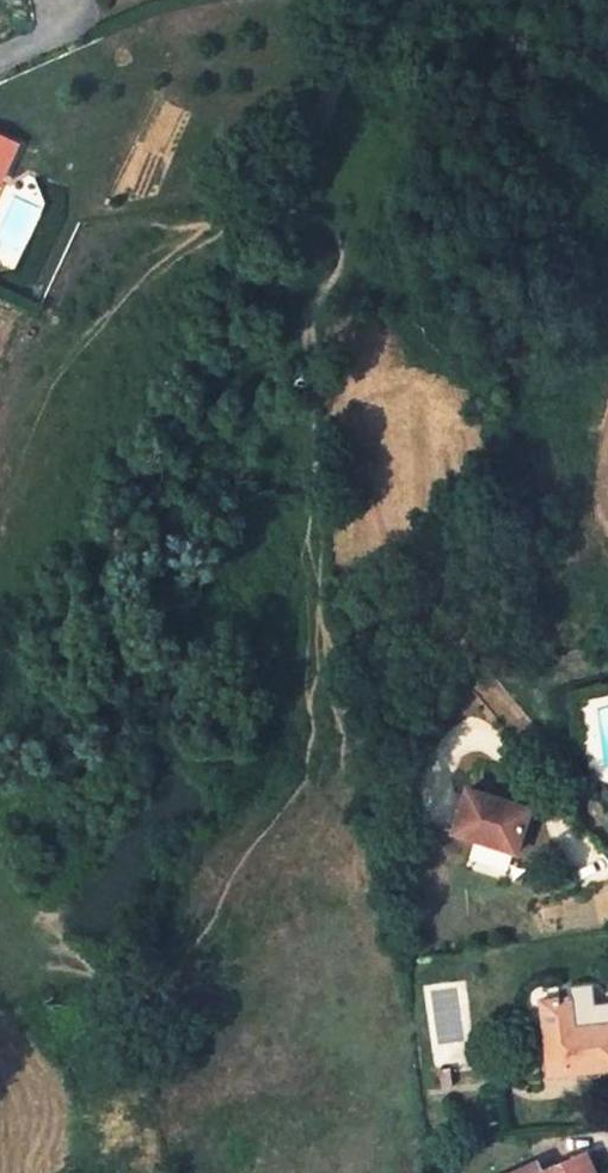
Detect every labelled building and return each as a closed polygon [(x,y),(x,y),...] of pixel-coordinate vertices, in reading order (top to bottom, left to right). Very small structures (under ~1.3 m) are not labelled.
[(0,136),(0,180),(17,144),(0,136)] [(531,809),(468,789),(454,833),(517,853),(531,809)] [(607,1068),(607,1024),(574,1027),(571,1001),(543,1004),(550,1074),(607,1068)] [(584,1157),(546,1172),(591,1172),(584,1157)]
